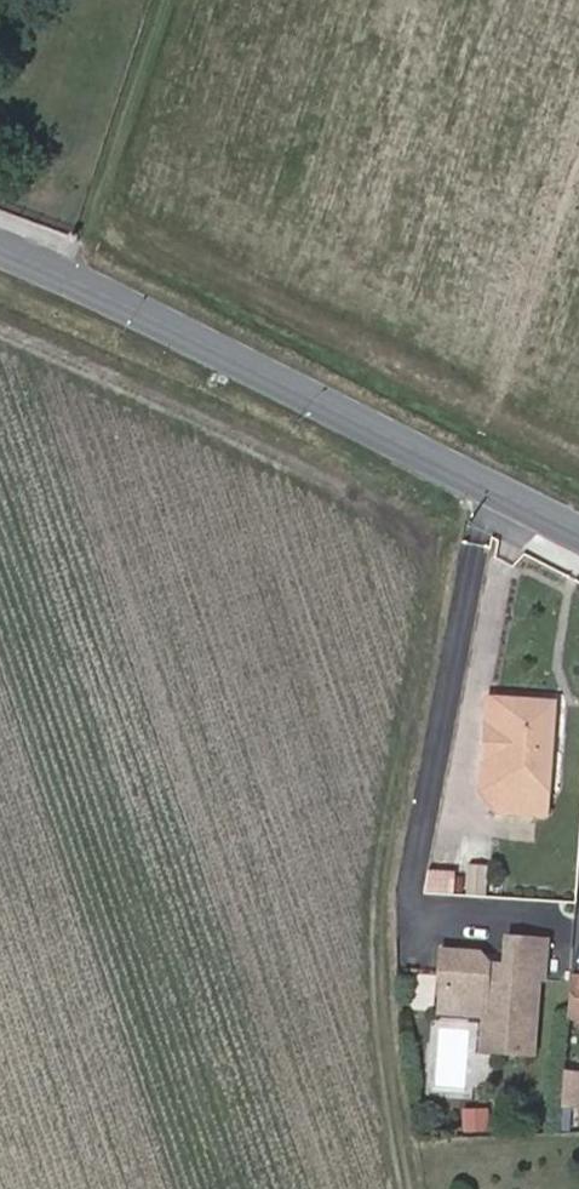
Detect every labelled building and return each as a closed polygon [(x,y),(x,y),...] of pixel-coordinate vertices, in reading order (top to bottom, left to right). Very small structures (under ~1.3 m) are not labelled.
[(501,782),(507,696),(492,695),(486,781),(501,782)] [(556,699),(507,696),(501,782),(499,810),(547,813),(556,699)] [(486,894),(486,864),(466,863),(465,894),(486,894)] [(452,897),(454,873),(430,871),(425,895),(452,897)] [(489,964),(479,952),(442,951),(439,991),(442,991),(487,994),(486,1015),(484,1050),(533,1053),(537,979),(544,979),(546,939),(507,937),(505,965),(489,964)] [(571,974),(568,1014),(578,1015),(578,974),(571,974)] [(486,1015),(487,994),(442,991),(440,1012),(486,1015)] [(488,1127),(487,1108),(465,1110),(466,1127),(488,1127)]
